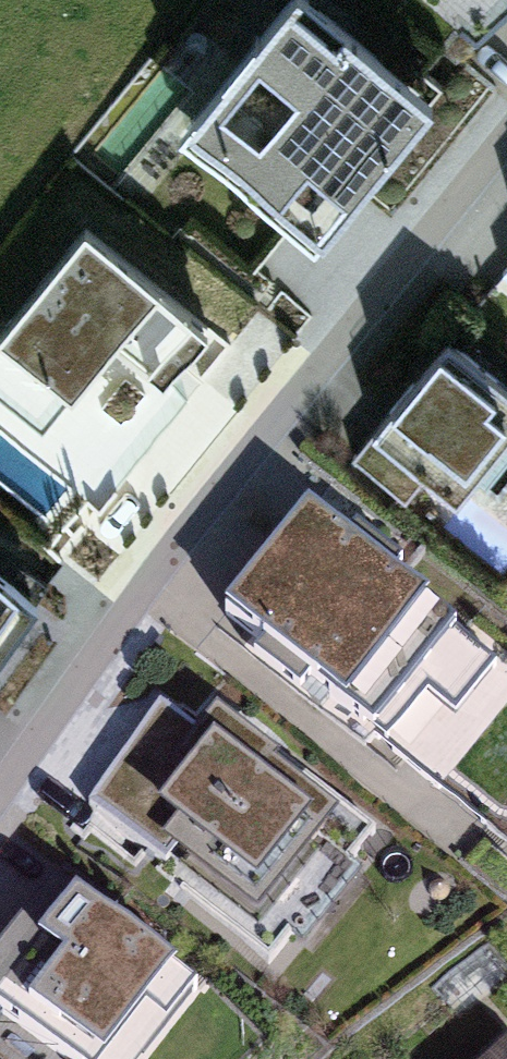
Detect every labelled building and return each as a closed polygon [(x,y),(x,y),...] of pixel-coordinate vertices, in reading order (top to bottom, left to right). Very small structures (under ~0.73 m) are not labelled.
[(310,0),(288,0),(254,41),(305,82),(272,123),(221,82),(188,126),(224,154),(216,163),(313,245),(431,98),(310,0)] [(0,325),(0,401),(36,430),(111,338),(158,377),(202,324),(81,226),(0,325)] [(348,456),(405,500),(426,473),(457,497),(477,471),(497,486),(506,474),(506,389),(440,337),(348,456)] [(304,512),(224,611),(365,725),(445,627),(304,512)] [(160,707),(89,809),(150,856),(163,841),(287,943),(360,851),(212,735),(204,744),(160,707)] [(0,946),(0,1008),(65,1058),(133,1058),(186,992),(49,885),(0,946)]
